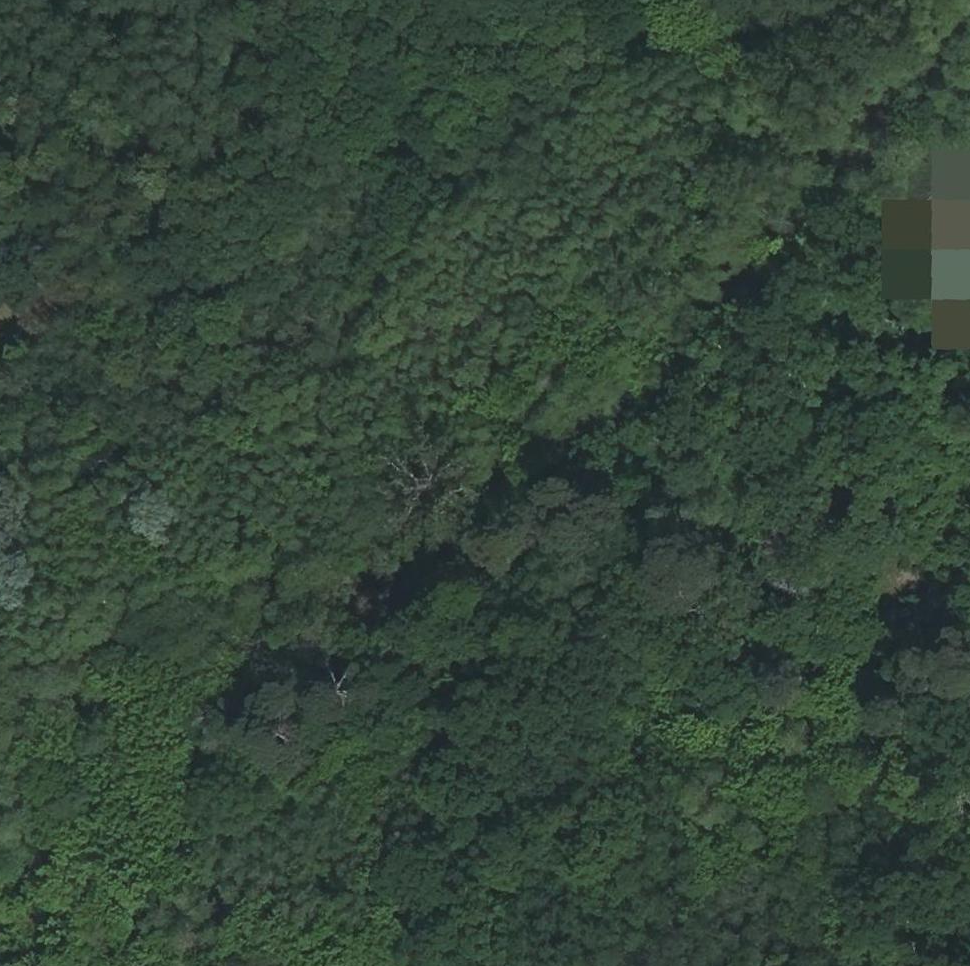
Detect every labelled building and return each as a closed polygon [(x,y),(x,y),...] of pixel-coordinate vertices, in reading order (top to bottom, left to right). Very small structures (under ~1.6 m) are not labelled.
[(739,730),(801,685),(784,662),(766,674),(748,651),(719,671),(736,694),(721,707),(739,730)]
